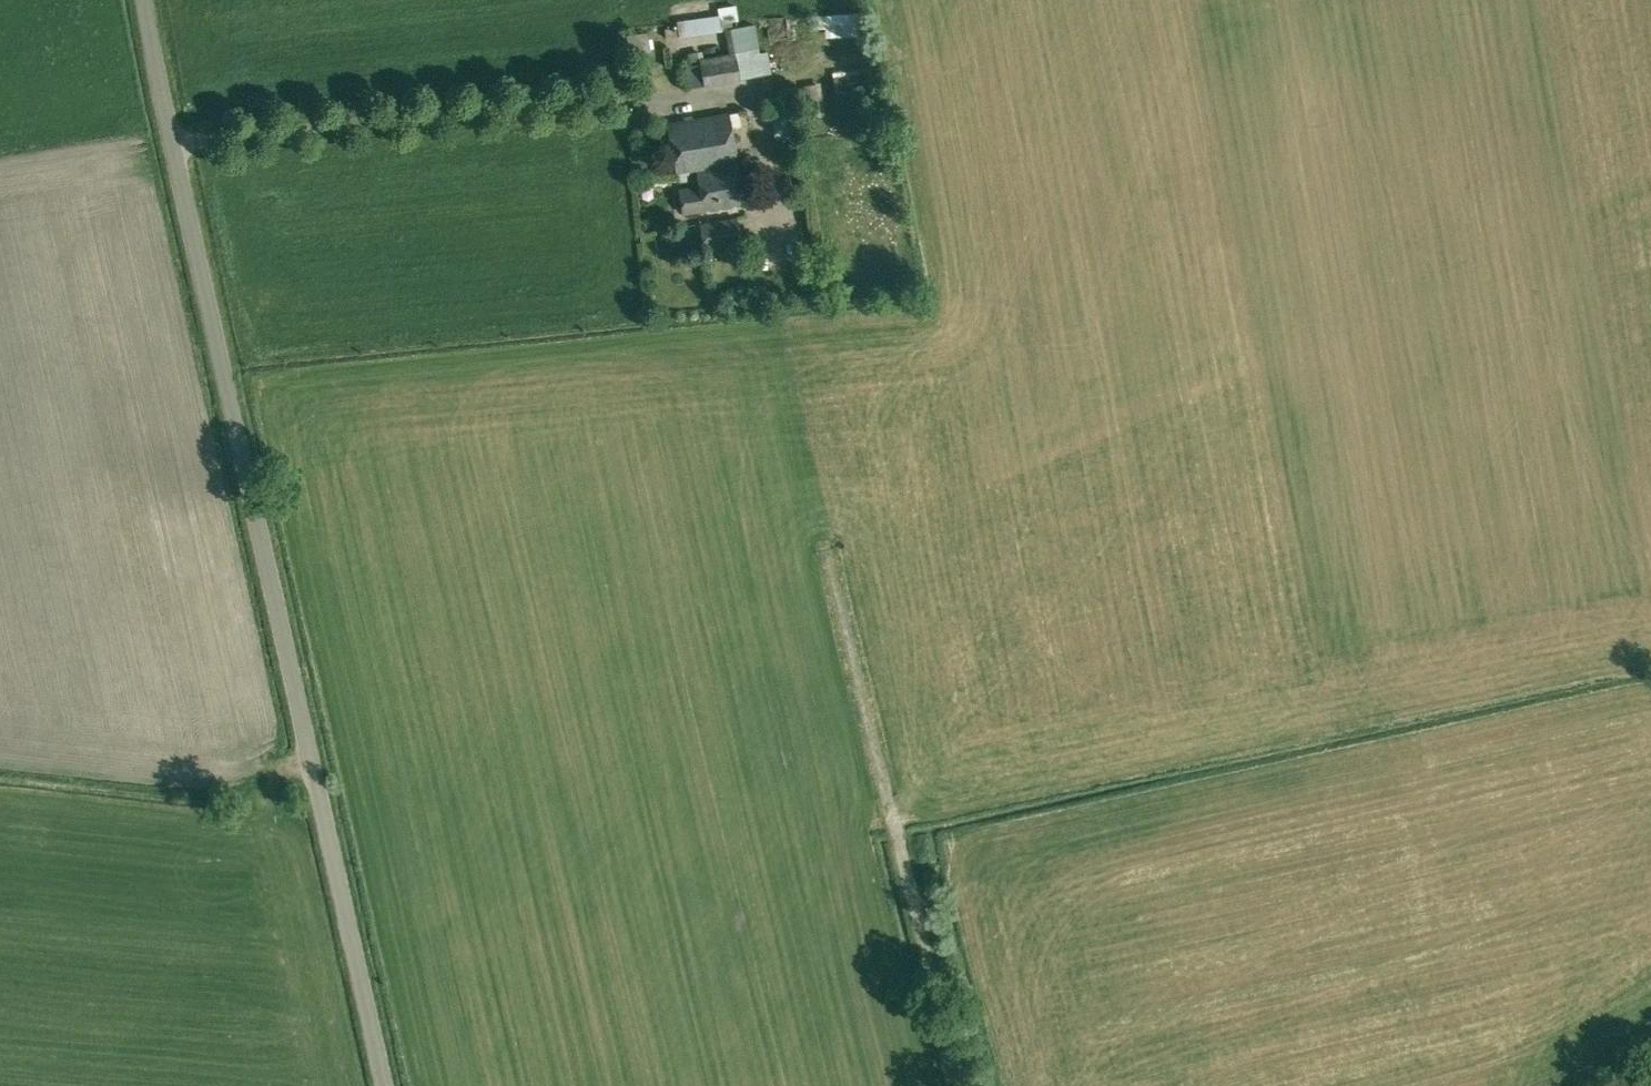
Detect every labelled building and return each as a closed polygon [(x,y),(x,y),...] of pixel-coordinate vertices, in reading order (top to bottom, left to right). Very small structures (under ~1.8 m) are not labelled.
[(732,14),(731,0),(713,0),(714,15),(732,14)] [(820,6),(820,29),(854,30),(854,6),(820,6)] [(781,11),(764,11),(764,24),(782,23),(781,11)] [(721,29),(718,16),(677,22),(679,36),(721,29)] [(737,56),(741,79),(764,75),(771,74),(767,53),(761,54),(756,25),(725,30),(730,57),(737,56)] [(703,86),(741,79),(737,56),(730,57),(700,62),(700,64),(703,86)] [(703,86),(700,64),(685,67),(688,88),(703,86)] [(865,65),(829,68),(830,84),(866,81),(865,65)] [(766,86),(768,132),(789,131),(787,85),(766,86)] [(672,151),(676,174),(696,171),(699,186),(679,189),(683,213),(744,203),(735,151),(735,148),(731,128),(729,112),(667,123),(672,151)] [(741,243),(737,217),(700,223),(704,249),(741,243)]
